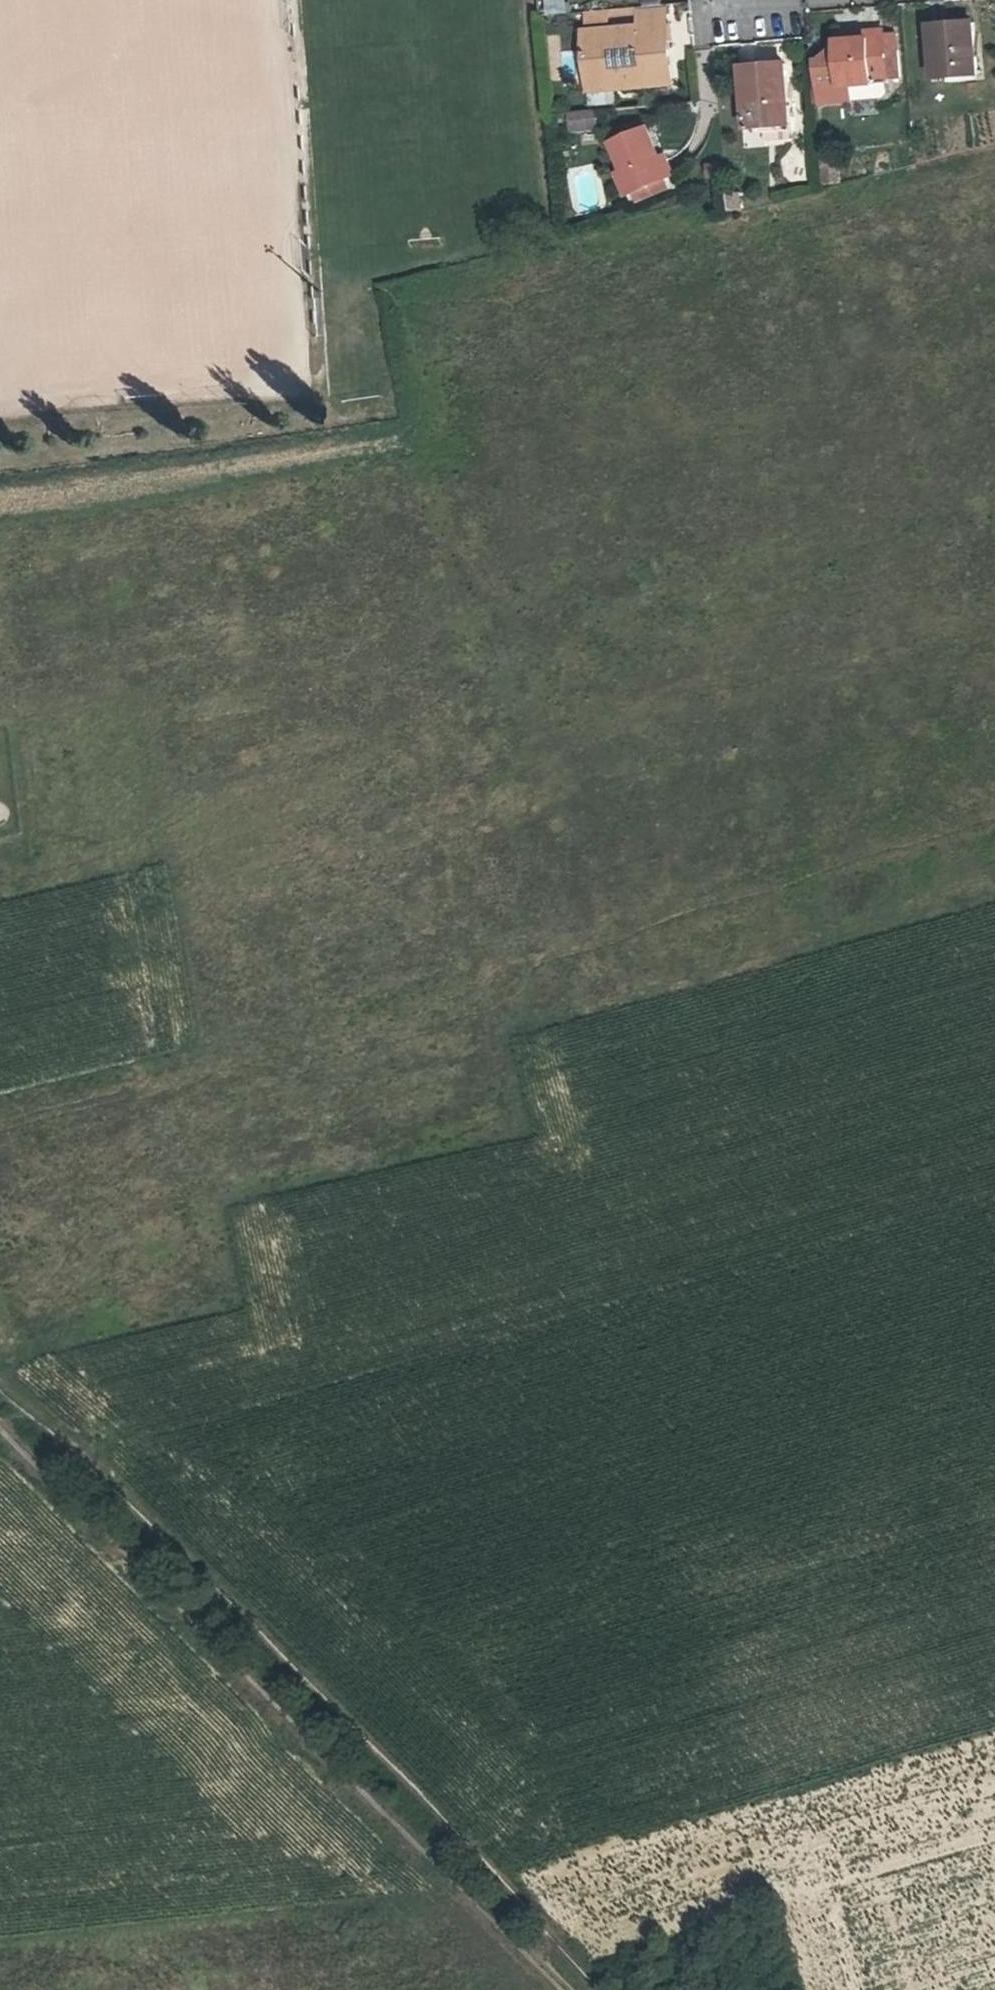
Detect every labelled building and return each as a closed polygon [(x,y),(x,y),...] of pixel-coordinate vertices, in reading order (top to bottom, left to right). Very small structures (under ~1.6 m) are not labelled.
[(595,29),(602,84),(633,80),(634,88),(679,83),(672,29),(672,8),(645,11),(646,25),(595,29)] [(972,20),(930,23),(935,75),(977,70),(972,20)] [(827,41),(825,31),(817,60),(821,101),(851,97),(849,81),(887,77),(887,73),(902,71),(899,46),(885,48),(883,31),(882,24),(870,25),(871,35),(827,41)] [(870,25),(825,31),(827,41),(871,35),(870,25)] [(898,29),(883,31),(885,48),(899,46),(898,29)] [(817,60),(809,61),(813,102),(821,101),(817,60)] [(792,65),(749,69),(757,128),(798,124),(792,65)] [(889,87),(887,77),(849,81),(851,97),(881,94),(889,87)] [(603,91),(634,88),(633,80),(602,84),(603,91)] [(570,121),(571,134),(594,131),(592,117),(570,121)] [(633,172),(626,175),(638,198),(684,176),(673,153),(668,154),(655,125),(619,144),(633,172)]
